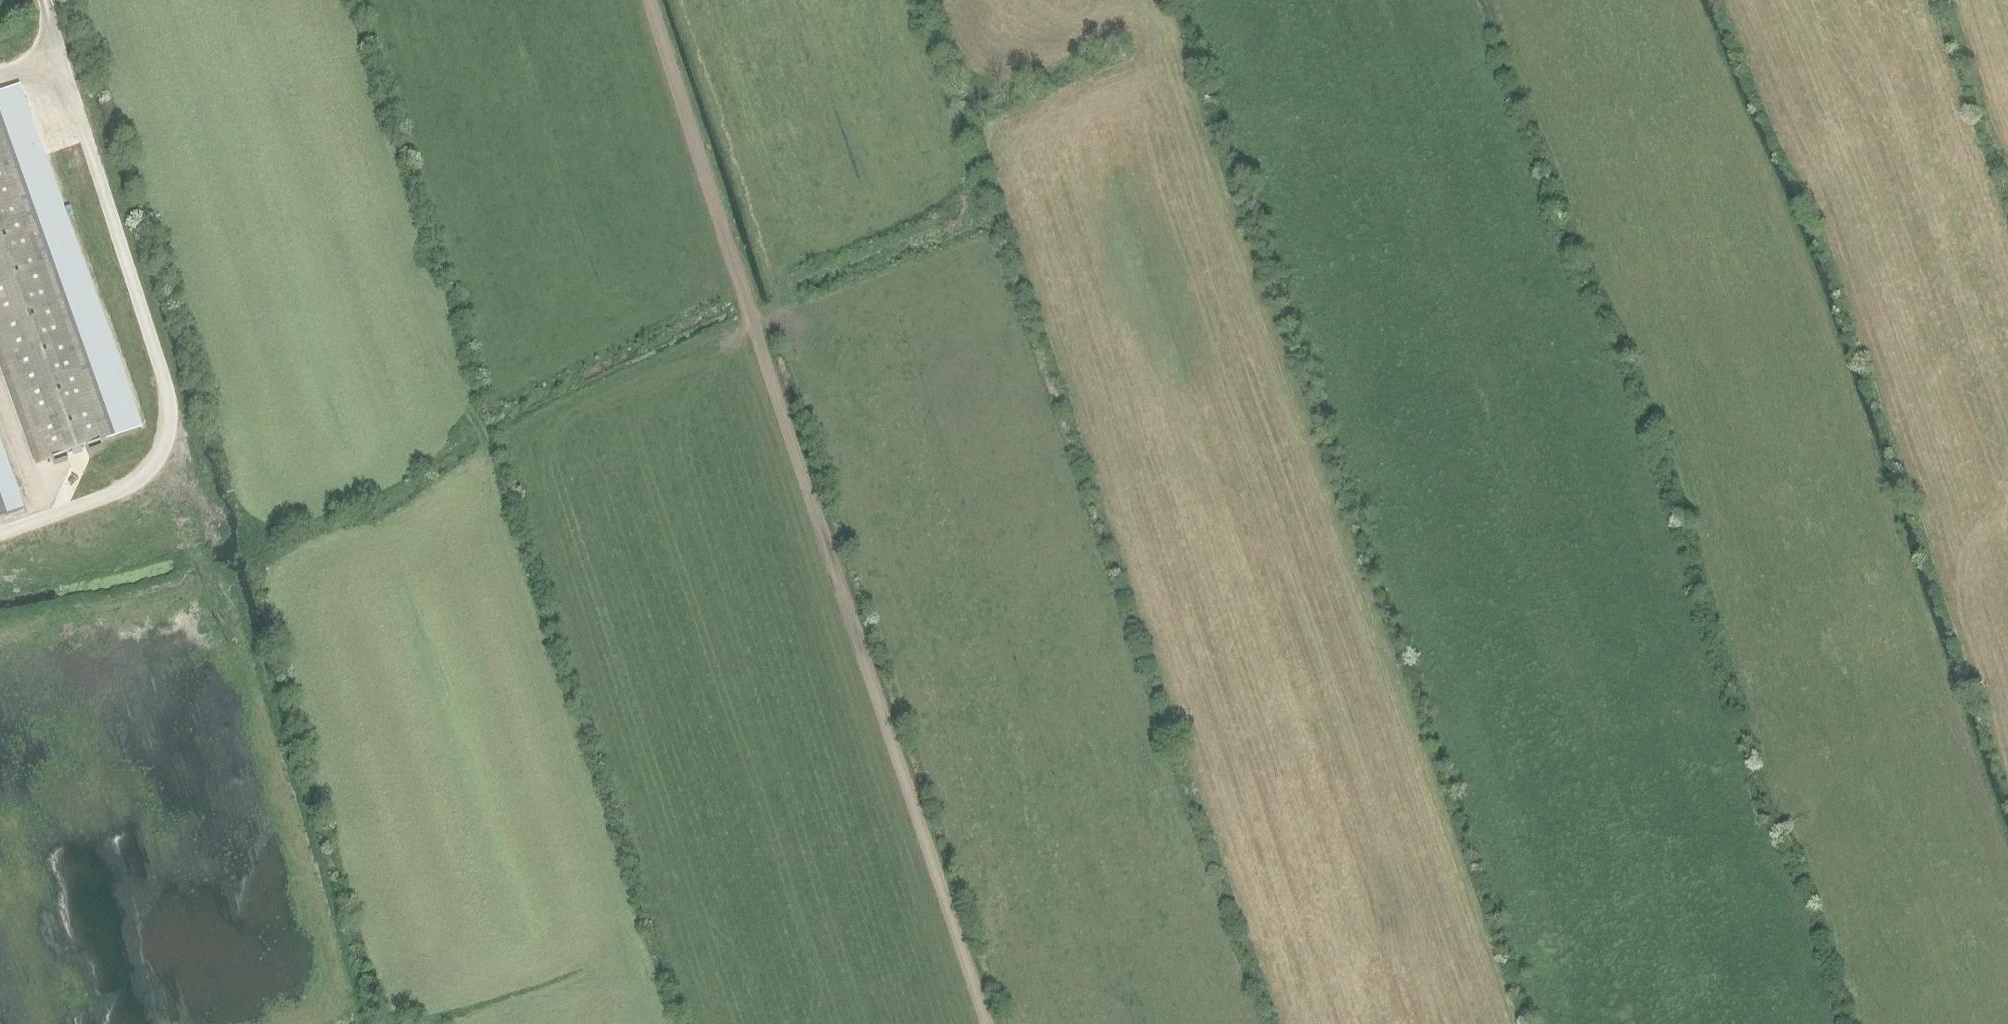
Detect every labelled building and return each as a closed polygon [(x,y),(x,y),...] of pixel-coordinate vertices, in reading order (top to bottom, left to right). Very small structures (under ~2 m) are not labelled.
[(0,113),(0,359),(38,465),(116,438),(0,113)]
